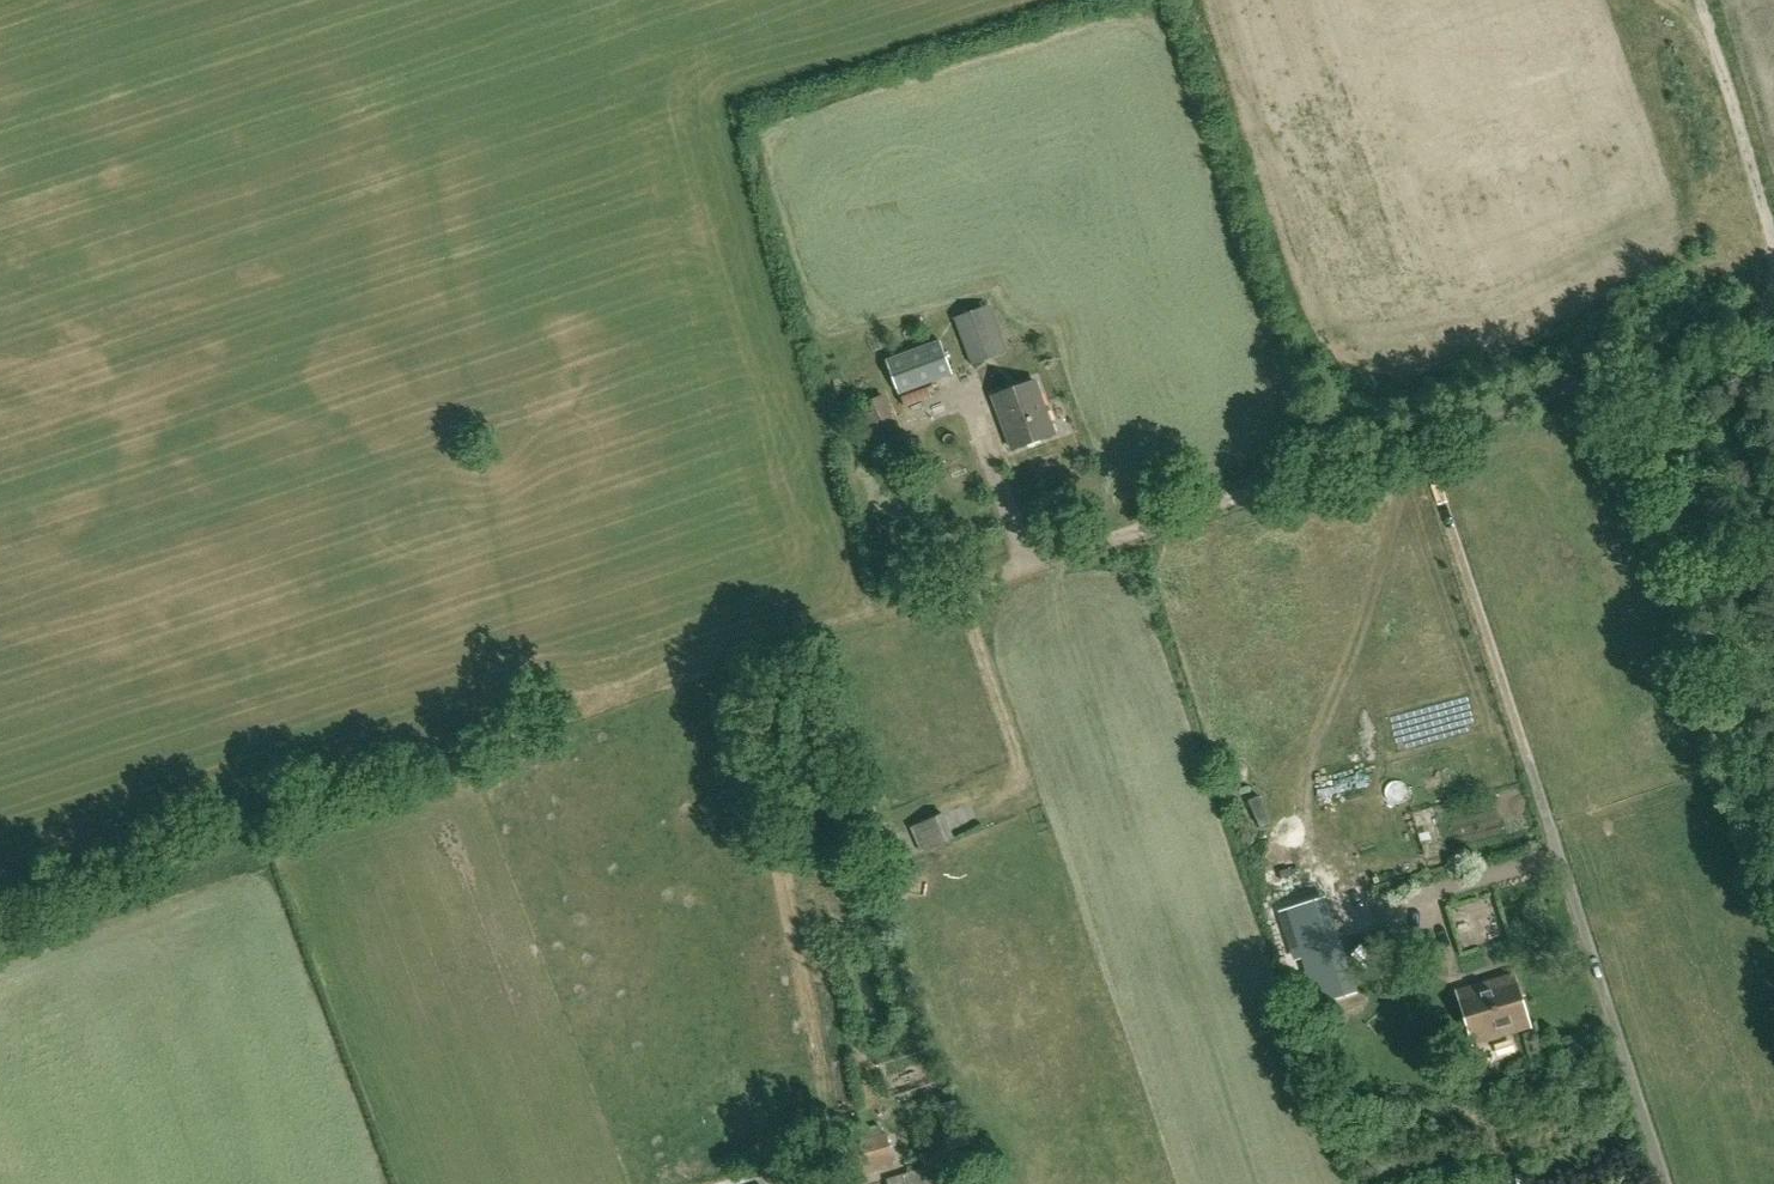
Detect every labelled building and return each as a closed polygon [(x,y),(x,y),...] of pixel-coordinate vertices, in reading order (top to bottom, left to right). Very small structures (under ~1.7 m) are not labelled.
[(954,319),(972,367),(1008,354),(990,306),(954,319)] [(939,341),(886,361),(899,399),(953,379),(939,341)] [(1013,450),(1055,434),(1035,382),(994,397),(1013,450)] [(872,425),(894,416),(884,395),(862,404),(872,425)] [(928,851),(953,841),(955,840),(945,814),(917,825),(928,851)] [(1324,900),(1289,911),(1304,957),(1318,1002),(1353,991),(1324,900)] [(1459,993),(1475,1043),(1529,1026),(1514,976),(1459,993)] [(850,1181),(896,1167),(887,1135),(840,1147),(850,1181)] [(888,1183),(941,1183),(934,1165),(887,1179),(888,1183)]
